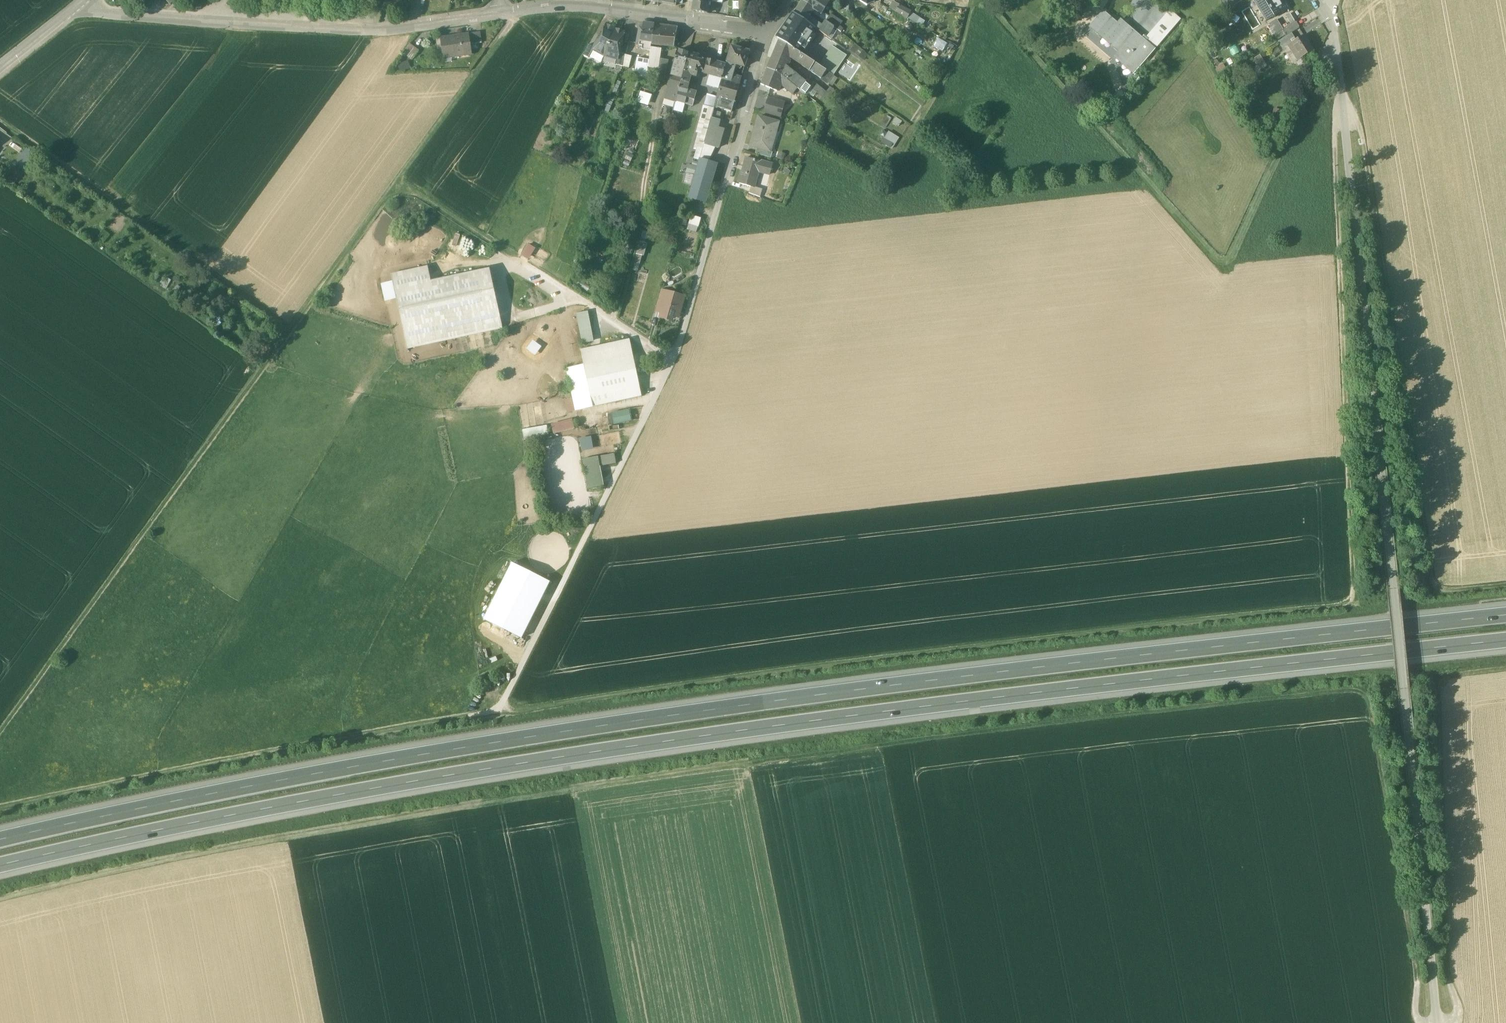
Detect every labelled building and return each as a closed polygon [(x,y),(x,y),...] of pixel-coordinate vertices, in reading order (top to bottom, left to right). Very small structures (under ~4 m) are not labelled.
[(392,0),(385,0),(383,10),(401,15),(403,3),(392,0)] [(693,1),(692,11),(707,13),(709,2),(709,0),(693,0),(693,1)] [(802,0),(794,13),(805,21),(807,18),(809,16),(809,15),(813,8),(802,0)] [(824,0),(802,0),(813,8),(821,14),(828,3),(824,0)] [(1269,20),(1287,8),(1282,0),(1257,0),(1269,20)] [(911,12),(899,6),(895,12),(907,18),(911,12)] [(1144,39),(1120,19),(1117,23),(1103,10),(1089,27),(1118,52),(1113,57),(1134,75),(1156,49),(1144,39)] [(1170,10),(1144,39),(1156,49),(1181,20),(1170,10)] [(805,21),(794,13),(792,12),(783,26),(776,37),(779,39),(786,44),(794,50),(798,52),(801,47),(804,49),(809,42),(806,40),(814,27),(805,21)] [(843,22),(831,14),(826,22),(832,26),(837,30),(843,22)] [(832,26),(826,22),(825,21),(822,26),(809,16),(807,18),(805,21),(814,27),(826,35),(832,26)] [(1277,20),(1270,24),(1276,34),(1278,33),(1282,30),(1283,29),(1277,20)] [(1283,29),(1282,30),(1278,33),(1281,38),(1285,35),(1286,36),(1299,28),(1299,27),(1300,27),(1297,22),(1296,23),(1295,21),(1283,29)] [(655,25),(644,23),(643,27),(641,40),(652,42),(655,25)] [(594,47),(593,49),(605,56),(615,29),(614,29),(614,28),(608,25),(607,25),(606,25),(594,47)] [(666,26),(655,25),(652,42),(663,43),(666,26)] [(677,28),(666,26),(663,43),(674,45),(677,28)] [(832,26),(826,35),(832,40),(838,31),(837,30),(832,26)] [(615,29),(605,56),(618,59),(619,53),(625,32),(624,32),(624,31),(616,29),(616,30),(615,29)] [(480,32),(468,34),(470,45),(482,43),(480,32)] [(468,34),(441,38),(444,58),(452,57),(451,55),(471,52),(470,45),(468,34)] [(1304,35),(1288,45),(1298,61),(1314,51),(1304,35)] [(786,44),(779,39),(773,54),(789,61),(791,58),(794,50),(786,45),(786,44)] [(419,51),(410,44),(403,53),(412,60),(419,51)] [(589,45),(583,55),(588,58),(593,49),(594,47),(589,45)] [(726,64),(723,74),(732,76),(736,64),(745,67),(749,51),(731,46),(726,64)] [(662,49),(651,48),(649,60),(660,62),(662,49)] [(798,52),(794,50),(791,58),(812,73),(811,74),(818,78),(819,77),(821,78),(826,71),(816,64),(798,52)] [(689,54),(677,51),(671,75),(673,75),(682,78),(689,54)] [(625,55),(619,53),(618,59),(616,65),(622,66),(625,55)] [(699,56),(697,55),(696,56),(689,54),(682,78),(680,88),(687,90),(693,70),(704,73),(707,61),(700,59),(700,57),(699,56)] [(789,61),(773,54),(767,69),(783,76),(785,71),(785,72),(787,67),(789,61)] [(1260,55),(1253,59),(1260,71),(1267,66),(1260,55)] [(649,60),(638,59),(635,71),(658,75),(660,62),(649,60)] [(669,60),(661,59),(658,80),(664,81),(669,60)] [(722,65),(715,63),(714,62),(709,60),(707,61),(704,73),(710,75),(708,85),(719,88),(723,74),(726,64),(723,63),(722,65)] [(805,83),(787,67),(785,72),(785,71),(783,76),(798,88),(800,90),(805,83)] [(783,76),(767,69),(761,84),(777,91),(781,82),(783,76)] [(833,75),(826,71),(821,78),(827,82),(833,75)] [(732,76),(723,74),(719,88),(714,107),(732,112),(741,79),(732,76)] [(682,78),(673,75),(670,86),(667,87),(664,98),(676,101),(680,88),(682,78)] [(798,88),(783,76),(781,82),(794,93),(798,88)] [(826,92),(815,82),(811,87),(810,89),(820,96),(828,103),(832,97),(826,92)] [(805,83),(800,90),(806,94),(810,89),(811,87),(805,83)] [(843,97),(830,87),(826,92),(832,97),(839,102),(843,97)] [(687,90),(680,88),(676,101),(685,103),(686,98),(694,100),(697,92),(687,90)] [(650,105),(653,94),(641,91),(638,102),(650,105)] [(785,103),(768,98),(764,112),(781,117),(785,103)] [(713,108),(704,106),(696,132),(706,135),(713,108)] [(779,122),(758,116),(750,145),(759,148),(769,151),(769,150),(772,141),(767,139),(769,132),(775,134),(779,122)] [(721,121),(711,118),(709,125),(719,127),(721,121)] [(719,127),(709,125),(704,144),(714,147),(719,148),(725,129),(719,127)] [(883,141),(893,148),(900,138),(890,131),(883,141)] [(714,147),(704,144),(702,150),(712,153),(714,147)] [(769,151),(759,148),(757,154),(771,158),(773,151),(769,150),(769,151)] [(27,149),(17,162),(26,168),(36,156),(27,149)] [(773,165),(747,157),(739,183),(751,187),(754,187),(758,171),(770,174),(773,165)] [(717,164),(699,159),(688,198),(706,203),(717,164)] [(22,173),(13,167),(3,179),(12,186),(22,173)] [(763,189),(754,187),(751,187),(749,193),(760,197),(763,189)] [(688,230),(698,232),(702,217),(692,214),(688,230)] [(641,241),(634,262),(641,264),(647,243),(641,241)] [(523,255),(531,259),(537,247),(529,243),(523,255)] [(392,274),(395,289),(431,282),(428,267),(392,274)] [(431,282),(395,289),(407,347),(502,327),(489,269),(431,282)] [(671,295),(667,293),(666,297),(660,296),(655,310),(661,312),(660,316),(663,317),(665,319),(668,321),(672,319),(673,317),(673,316),(678,317),(684,298),(677,296),(675,293),(671,295)] [(582,344),(594,342),(588,312),(576,314),(582,344)] [(630,339),(581,350),(584,365),(584,366),(633,355),(630,339)] [(533,341),(526,349),(535,356),(542,347),(533,341)] [(633,355),(584,366),(584,365),(567,369),(576,410),(642,396),(633,355)] [(611,413),(614,425),(632,421),(629,410),(611,413)] [(574,418),(553,423),(555,433),(576,429),(574,418)] [(524,428),(525,437),(550,434),(549,425),(524,428)] [(586,451),(594,450),(591,437),(584,438),(584,439),(580,439),(582,451),(586,450),(586,451)] [(614,454),(598,457),(600,467),(616,464),(614,454)] [(598,457),(583,460),(588,489),(604,486),(600,467),(598,457)] [(512,563),(483,620),(522,639),(551,582),(512,563)]
